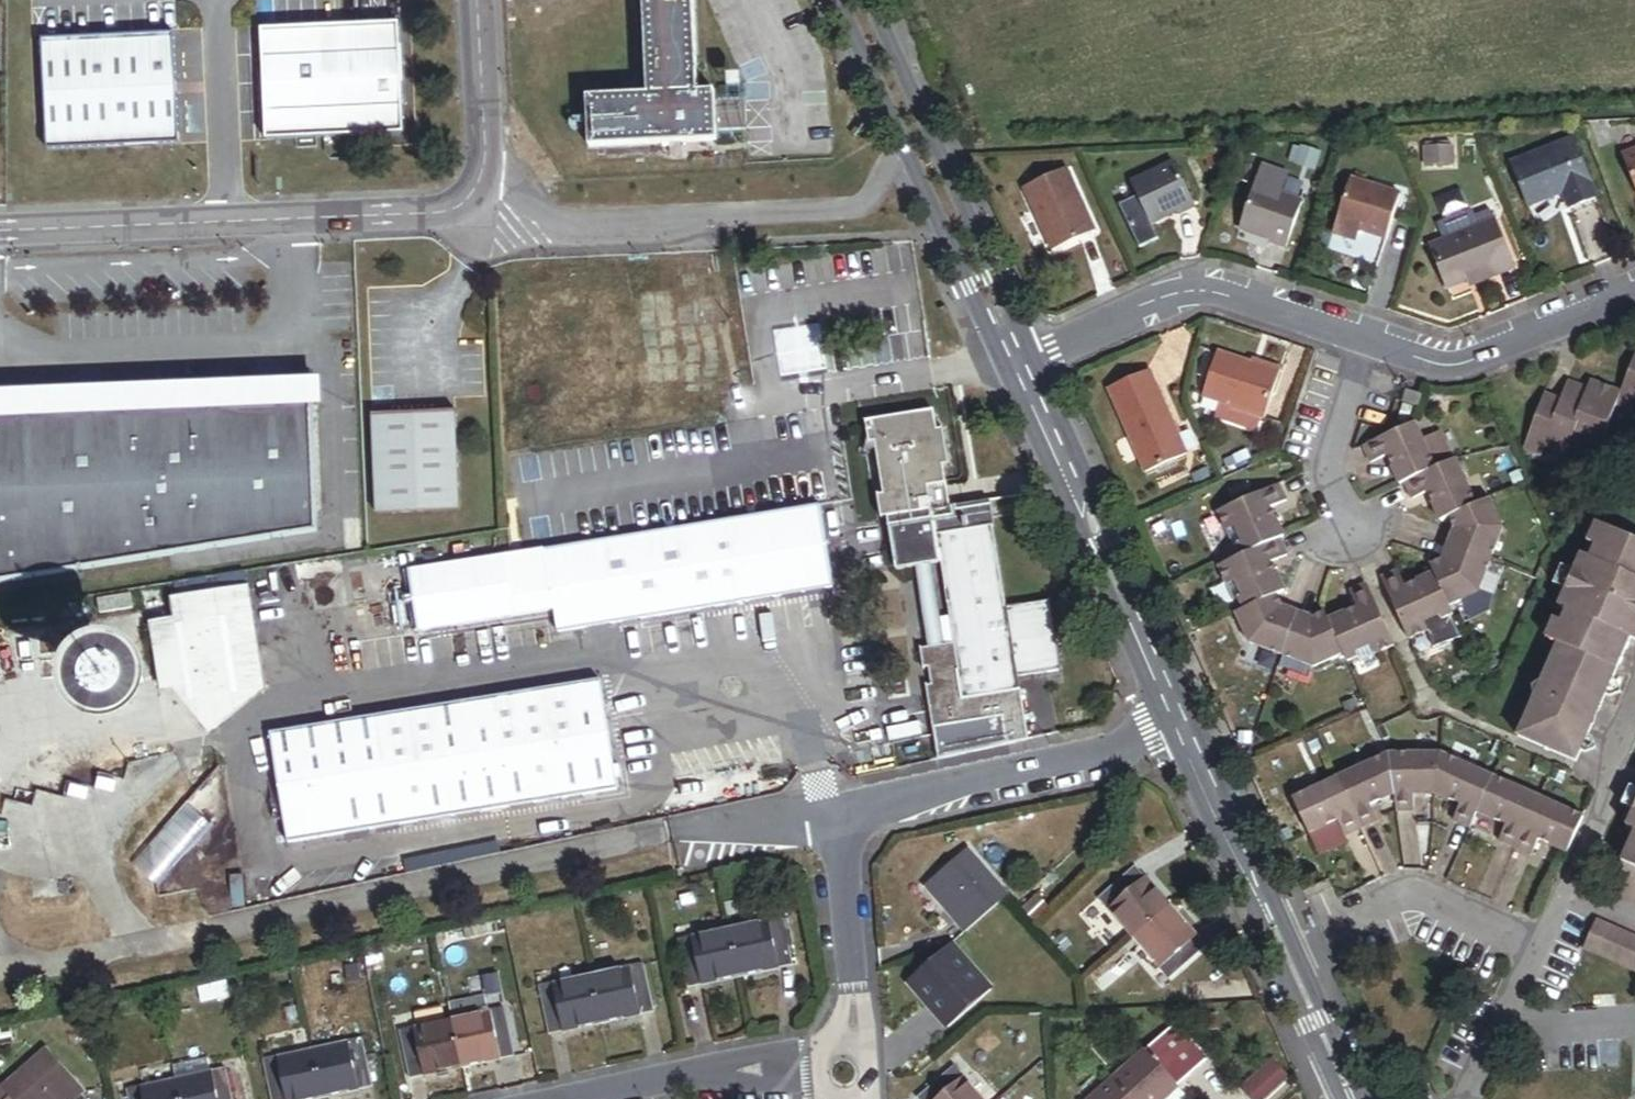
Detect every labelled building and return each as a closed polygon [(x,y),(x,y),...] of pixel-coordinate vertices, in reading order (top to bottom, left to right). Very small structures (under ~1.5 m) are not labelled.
[(715,92),(698,93),(694,0),(642,0),(646,95),(587,97),(589,147),(717,142),(717,132),(716,102),(715,92)] [(406,135),(402,24),(265,30),(268,107),(277,106),(278,141),(352,137),(406,135)] [(182,145),(177,34),(45,41),(51,152),(182,145)] [(745,131),(744,100),(716,102),(717,132),(745,131)] [(278,141),(277,106),(268,107),(269,141),(278,141)] [(1571,206),(1600,194),(1576,136),(1515,161),(1533,205),(1560,194),(1559,192),(1564,189),(1571,206)] [(1315,171),(1321,153),(1301,147),(1295,164),(1315,171)] [(1454,165),(1454,147),(1424,148),(1424,166),(1454,165)] [(1623,154),(1634,184),(1634,149),(1623,154)] [(1225,166),(1223,153),(1205,155),(1207,168),(1225,166)] [(1198,207),(1176,160),(1132,180),(1152,225),(1179,212),(1180,215),(1198,207)] [(1052,250),(1096,230),(1067,166),(1023,186),(1052,250)] [(1388,240),(1402,195),(1351,179),(1333,235),(1358,243),(1361,232),(1388,240)] [(1286,249),(1302,201),(1254,185),(1239,230),(1268,240),(1267,243),(1286,249)] [(1514,268),(1493,218),(1429,245),(1448,289),(1477,277),(1479,282),(1514,268)] [(1264,421),(1280,373),(1251,363),(1218,352),(1203,398),(1227,407),(1227,408),(1264,421)] [(1539,459),(1543,448),(1565,457),(1568,450),(1594,461),(1615,407),(1632,414),(1634,406),(1634,356),(1619,395),(1590,383),(1583,398),(1566,391),(1561,403),(1543,396),(1521,452),(1539,459)] [(1282,368),(1253,358),(1251,363),(1280,373),(1282,368)] [(1190,452),(1152,367),(1109,386),(1147,471),(1190,452)] [(1418,407),(1421,396),(1405,391),(1402,402),(1418,407)] [(311,399),(0,407),(0,581),(318,527),(311,399)] [(459,511),(455,413),(372,417),(376,514),(459,511)] [(1434,470),(1414,425),(1362,448),(1370,465),(1385,458),(1398,486),(1403,484),(1434,470)] [(1008,609),(990,502),(950,509),(943,468),(949,467),(948,459),(879,471),(884,497),(877,498),(881,521),(887,520),(896,572),(915,569),(931,566),(940,565),(951,631),(942,632),(945,646),(929,649),(919,650),(923,670),(928,669),(931,686),(926,687),(939,762),(1029,743),(1019,682),(1065,674),(1052,601),(1008,609)] [(1474,507),(1454,462),(1434,470),(1403,484),(1410,501),(1425,494),(1438,523),(1447,519),(1474,507)] [(1283,539),(1270,511),(1287,503),(1279,486),(1217,514),(1225,532),(1235,527),(1243,543),(1237,546),(1242,557),(1279,541),(1283,539)] [(1489,563),(1502,530),(1488,501),(1474,507),(1447,519),(1452,531),(1446,548),(1489,563)] [(554,610),(558,633),(834,590),(822,508),(410,573),(419,631),(554,610)] [(1600,551),(1608,533),(1594,526),(1586,546),(1593,548),(1600,551)] [(1243,543),(1235,527),(1225,532),(1232,548),(1237,546),(1243,543)] [(1586,738),(1603,699),(1610,683),(1628,641),(1634,644),(1634,545),(1608,533),(1600,551),(1593,548),(1588,561),(1578,556),(1571,573),(1562,592),(1556,608),(1565,613),(1559,625),(1565,628),(1557,646),(1542,680),(1530,689),(1532,702),(1516,739),(1574,765),(1579,754),(1586,738)] [(1284,593),(1271,564),(1287,557),(1279,541),(1242,557),(1217,568),(1225,587),(1235,582),(1243,600),(1238,602),(1242,611),(1276,596),(1284,593)] [(1476,596),(1489,563),(1446,548),(1440,561),(1429,567),(1433,577),(1447,609),(1476,596)] [(942,632),(931,566),(915,569),(929,649),(945,646),(942,632)] [(1562,592),(1571,573),(1559,567),(1551,586),(1562,592)] [(1447,609),(1433,577),(1404,589),(1396,572),(1379,579),(1407,642),(1425,633),(1421,623),(1438,615),(1441,621),(1450,617),(1447,609)] [(1243,600),(1235,582),(1225,587),(1233,604),(1238,602),(1243,600)] [(1393,648),(1366,586),(1348,594),(1355,610),(1327,623),(1342,656),(1345,664),(1356,659),(1354,654),(1370,647),(1374,656),(1393,648)] [(264,689),(248,590),(173,601),(175,622),(149,625),(159,692),(175,690),(176,697),(208,736),(256,696),(255,690),(264,689)] [(132,609),(130,596),(98,600),(100,614),(132,609)] [(1280,658),(1296,614),(1281,608),(1276,596),(1242,611),(1234,615),(1247,644),(1280,658)] [(1342,656),(1327,623),(1322,614),(1310,619),(1296,614),(1280,658),(1312,670),(1342,656)] [(1442,626),(1441,621),(1438,615),(1421,623),(1425,633),(1442,626)] [(1557,646),(1565,628),(1559,625),(1552,623),(1544,641),(1557,646)] [(1374,656),(1370,647),(1354,654),(1356,659),(1358,663),(1374,656)] [(125,674),(123,672),(119,670),(115,668),(112,668),(107,668),(103,669),(100,671),(97,673),(94,677),(92,680),(91,684),(90,688),(91,691),(92,695),(94,699),(97,702),(99,704),(102,706),(105,707),(109,708),(112,708),(116,708),(119,706),(123,704),(126,702),(128,699),(129,696),(130,693),(131,688),(130,684),(130,681),(128,677),(125,674)] [(619,790),(602,681),(272,734),(289,843),(619,790)] [(1620,695),(1615,685),(1610,683),(1603,699),(1608,701),(1620,695)] [(1594,750),(1591,741),(1586,738),(1579,754),(1583,755),(1594,750)] [(1393,796),(1388,755),(1336,778),(1360,830),(1376,823),(1369,807),(1393,796)] [(1434,796),(1440,755),(1388,755),(1393,796),(1395,813),(1412,813),(1412,795),(1434,796)] [(1475,815),(1491,778),(1440,755),(1434,796),(1458,807),(1451,822),(1468,830),(1475,815)] [(1360,830),(1336,778),(1291,799),(1307,835),(1336,822),(1343,837),(1360,830)] [(1514,851),(1537,798),(1491,778),(1475,815),(1503,827),(1496,843),(1514,851)] [(1634,803),(1634,791),(1628,787),(1620,805),(1632,811),(1634,803)] [(1565,854),(1581,818),(1537,798),(1514,851),(1530,857),(1536,842),(1565,854)] [(134,865),(161,884),(208,820),(181,801),(134,865)] [(1632,811),(1624,828),(1634,833),(1608,890),(1609,890),(1608,891),(1634,904),(1634,803),(1632,811)] [(967,934),(1010,896),(971,850),(928,887),(967,934)] [(1172,907),(1137,867),(1100,899),(1135,939),(1172,907)] [(73,895),(71,880),(58,881),(60,896),(73,895)] [(1207,947),(1172,907),(1135,939),(1141,946),(1129,956),(1145,975),(1158,965),(1169,979),(1207,947)] [(795,967),(784,919),(732,930),(742,978),(795,967)] [(1594,921),(1581,951),(1582,951),(1634,974),(1634,939),(1594,921)] [(742,978),(732,930),(681,940),(691,989),(742,978)] [(993,991),(953,945),(910,983),(950,1029),(993,991)] [(656,1015),(646,966),(592,977),(603,1026),(656,1015)] [(603,1026),(592,977),(541,988),(551,1037),(603,1026)] [(1064,1013),(1063,1002),(1047,1003),(1048,1014),(1064,1013)] [(516,1060),(505,1010),(453,1021),(463,1071),(516,1060)] [(1219,1027),(1218,1014),(1202,1015),(1203,1028),(1219,1027)] [(463,1071),(453,1021),(401,1032),(411,1081),(463,1071)] [(1201,1067),(1169,1031),(1114,1080),(1131,1098),(1164,1098),(1175,1089),(1201,1067)] [(364,1041),(313,1051),(323,1098),(327,1098),(374,1089),(364,1041)] [(48,1049),(1,1090),(9,1098),(79,1098),(86,1093),(48,1049)] [(313,1051),(265,1061),(273,1098),(323,1098),(313,1051)] [(1251,1098),(1264,1098),(1290,1073),(1272,1055),(1239,1087),(1251,1098)] [(999,1096),(985,1080),(973,1089),(955,1068),(919,1098),(920,1098),(996,1098),(999,1096)] [(227,1071),(176,1081),(180,1098),(233,1098),(227,1071)] [(1114,1080),(1092,1098),(1131,1098),(1114,1080)] [(176,1081),(127,1092),(129,1098),(180,1098),(176,1081)] [(1,1090),(0,1088),(0,1098),(9,1098),(1,1090)] [(1183,1098),(1175,1089),(1164,1098),(1183,1098)]
